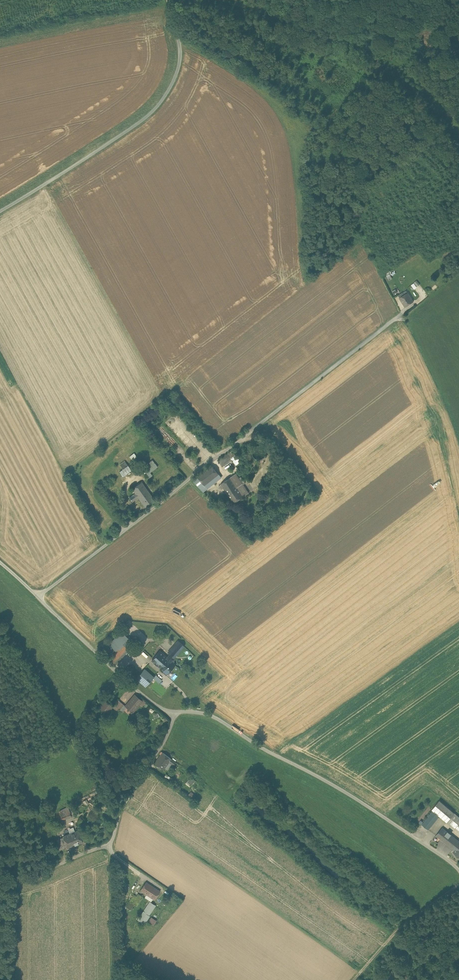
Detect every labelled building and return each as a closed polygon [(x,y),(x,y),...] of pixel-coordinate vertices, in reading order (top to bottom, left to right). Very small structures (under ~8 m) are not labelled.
[(400,297),(399,298),(405,307),(414,301),(408,292),(407,293),(400,297)] [(232,450),(218,461),(222,465),(232,458),(236,455),(232,450)] [(236,455),(232,458),(236,465),(241,462),(236,455)] [(128,465),(124,460),(120,464),(123,469),(128,465)] [(147,474),(150,472),(157,467),(155,463),(149,468),(145,471),(147,474)] [(205,486),(219,475),(211,464),(197,476),(205,486)] [(131,470),(128,465),(123,469),(120,472),(123,476),(131,470)] [(224,488),(233,503),(244,496),(238,487),(243,484),(239,478),(236,473),(221,483),(221,484),(224,488)] [(219,475),(205,486),(208,490),(215,484),(214,483),(221,477),(219,475)] [(205,486),(197,476),(192,480),(205,493),(209,490),(208,490),(205,486)] [(142,482),(132,489),(133,490),(138,497),(140,499),(149,492),(148,491),(142,482)] [(238,487),(244,496),(249,493),(243,484),(238,487)] [(138,497),(133,490),(131,492),(134,495),(130,498),(132,502),(138,497)] [(149,492),(140,499),(145,507),(155,500),(151,495),(149,492)] [(127,640),(118,649),(124,655),(129,650),(127,648),(127,647),(126,648),(126,647),(130,643),(127,641),(128,641),(127,640),(127,641),(127,640)] [(170,654),(167,657),(169,659),(171,661),(184,646),(178,640),(168,652),(170,654)] [(124,655),(118,649),(109,659),(114,665),(124,655)] [(159,651),(152,660),(161,668),(169,659),(167,657),(159,651)] [(171,661),(169,659),(161,668),(160,669),(166,674),(175,664),(171,661)] [(144,669),(136,678),(146,686),(154,677),(144,669)] [(135,694),(125,706),(127,707),(133,712),(140,703),(142,701),(135,694)] [(124,705),(119,700),(115,705),(119,708),(120,710),(124,705)] [(112,706),(105,701),(100,707),(107,713),(112,706)] [(162,752),(154,763),(163,770),(165,768),(169,762),(171,759),(162,752)] [(176,781),(166,774),(163,777),(174,785),(176,781)] [(196,780),(191,777),(187,782),(192,785),(196,780)] [(454,812),(439,800),(432,809),(433,810),(440,815),(447,821),(454,812)] [(67,806),(60,810),(61,814),(69,812),(67,806)] [(55,823),(59,821),(57,816),(61,814),(60,810),(53,814),(55,823)] [(433,810),(422,824),(429,829),(440,815),(433,810)] [(447,821),(458,832),(458,816),(454,812),(447,821)] [(451,834),(442,827),(436,835),(445,842),(451,834)] [(75,831),(74,831),(70,833),(68,834),(73,846),(83,842),(78,830),(75,831)] [(73,846),(68,834),(63,836),(64,840),(66,843),(67,847),(68,848),(73,846)] [(451,834),(445,842),(455,850),(458,844),(458,840),(451,834)] [(46,845),(41,847),(44,857),(50,855),(46,845)] [(160,891),(146,882),(141,889),(147,894),(153,898),(154,899),(160,891)] [(136,904),(142,896),(138,894),(137,896),(134,900),(131,898),(126,906),(130,909),(134,903),(136,904)] [(155,905),(150,901),(138,919),(144,923),(149,915),(148,915),(155,905)]
